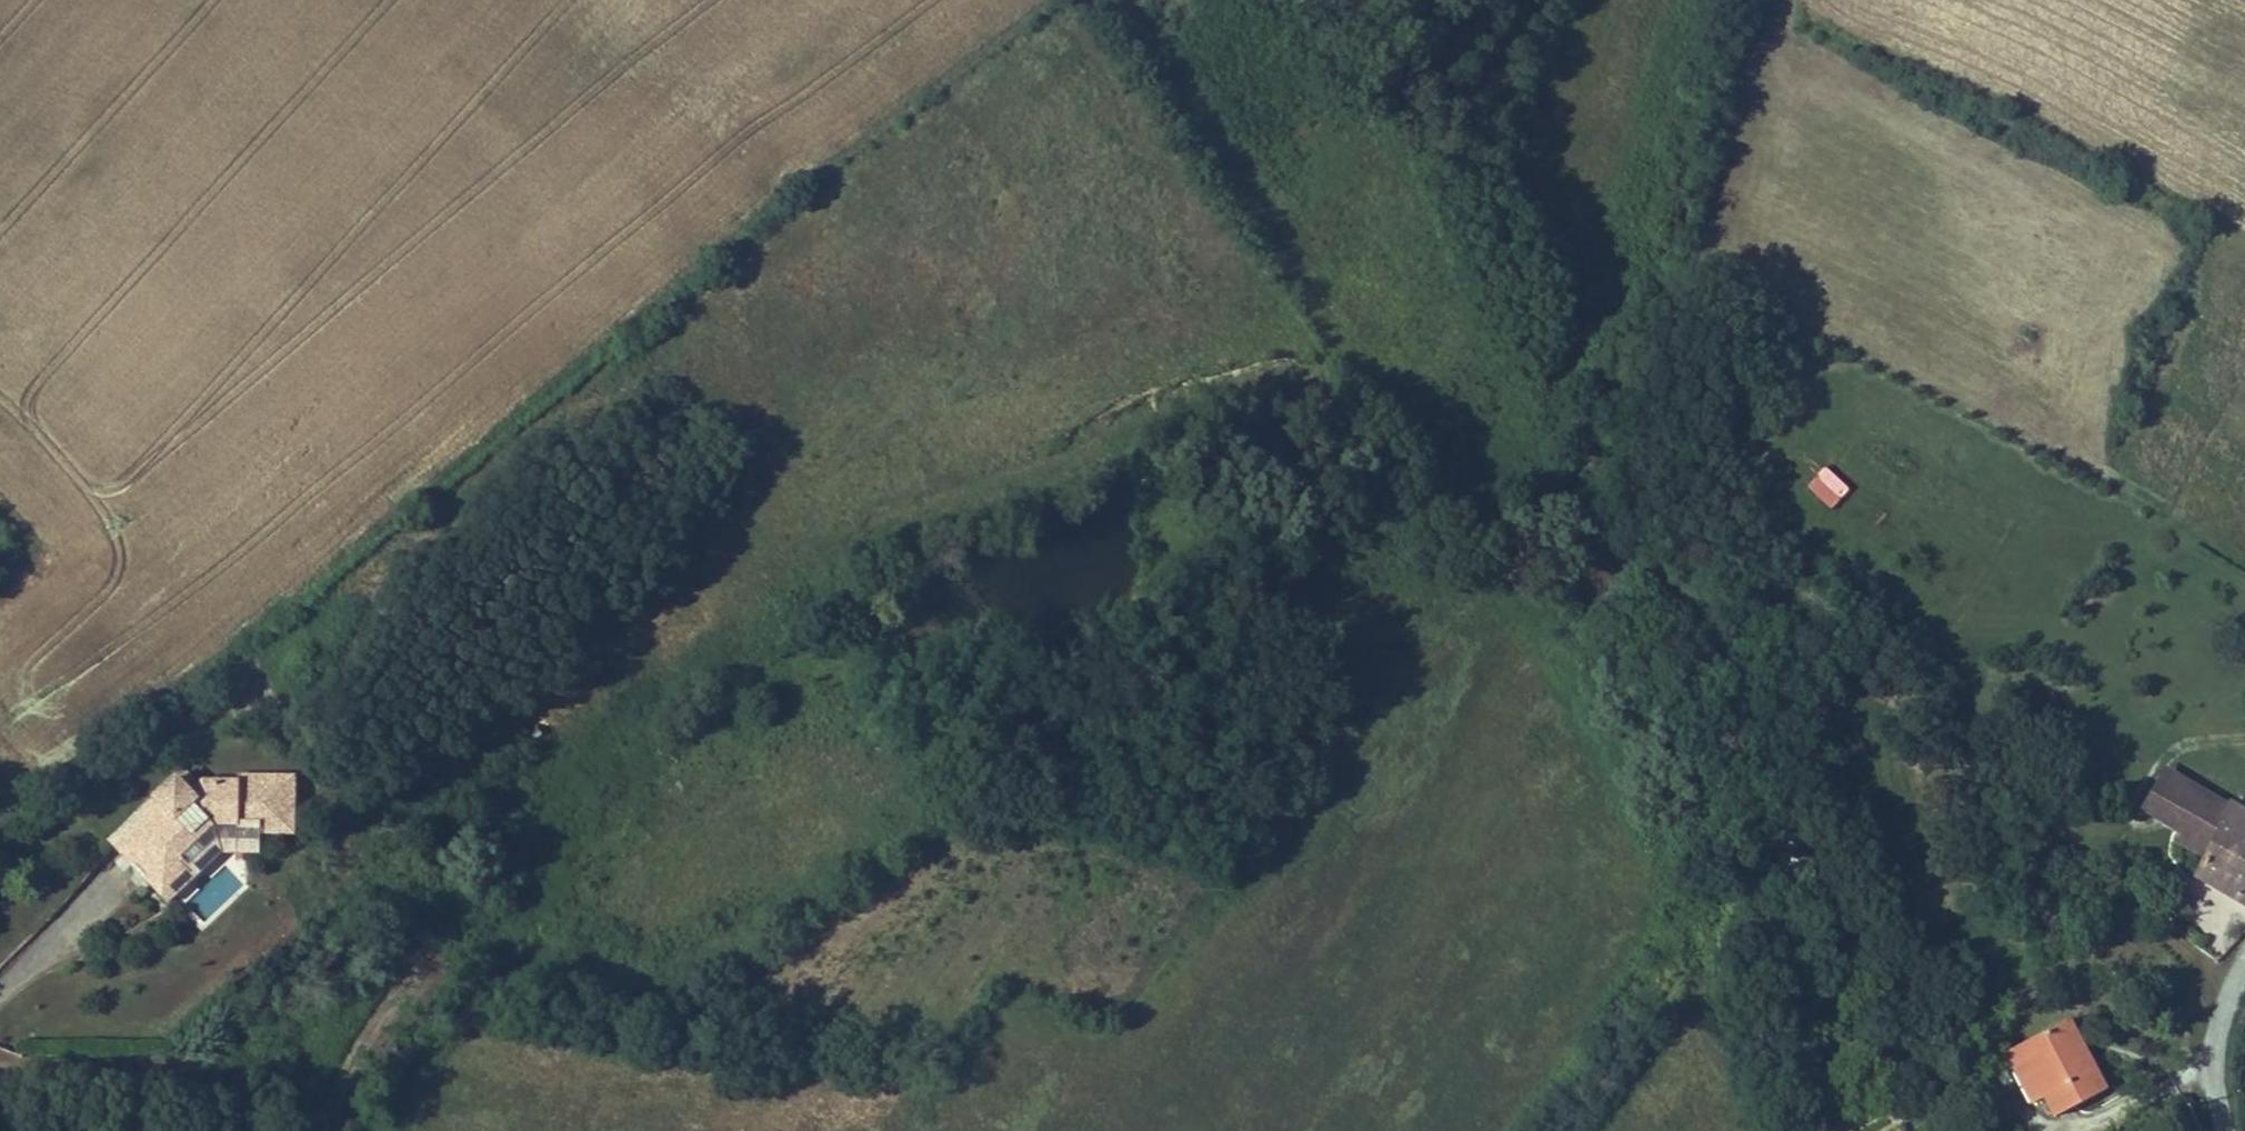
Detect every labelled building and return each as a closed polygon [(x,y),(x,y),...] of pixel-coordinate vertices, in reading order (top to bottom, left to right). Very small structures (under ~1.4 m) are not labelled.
[(2182,834),(2209,789),(2168,763),(2140,809),(2182,834)] [(163,809),(129,831),(165,883),(232,837),(266,840),(267,823),(298,825),(303,775),(223,769),(199,785),(186,765),(163,780),(176,799),(163,809)] [(163,780),(150,789),(163,809),(176,799),(163,780)] [(2228,797),(2227,799),(2209,789),(2182,834),(2178,840),(2204,856),(2194,873),(2244,904),(2244,807),(2228,797)] [(1804,837),(1767,844),(1771,867),(1808,861),(1804,837)] [(2069,1010),(2006,1043),(2029,1084),(2043,1078),(2054,1100),(2103,1073),(2069,1010)]
